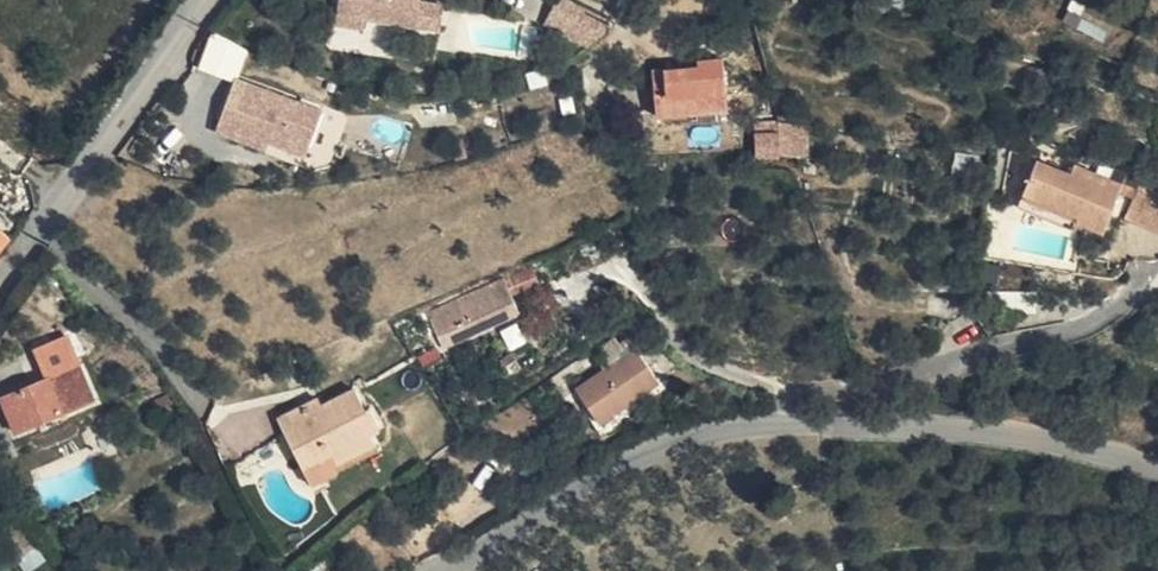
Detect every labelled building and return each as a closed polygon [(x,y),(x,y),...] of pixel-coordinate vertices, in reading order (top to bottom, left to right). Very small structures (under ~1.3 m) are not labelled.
[(362,7),(332,0),(328,19),(359,25),(360,16),(362,7)] [(332,0),(362,7),(360,16),(409,28),(414,2),(415,0),(332,0)] [(440,8),(414,2),(409,28),(435,34),(440,8)] [(546,34),(585,57),(597,47),(606,28),(561,4),(546,34)] [(196,68),(235,83),(248,48),(210,33),(196,68)] [(651,121),(722,114),(719,63),(647,74),(651,121)] [(220,135),(272,151),(278,136),(312,146),(326,108),(239,79),(220,135)] [(772,122),(782,154),(803,151),(799,119),(772,122)] [(757,158),(782,154),(772,122),(751,125),(757,158)] [(1032,154),(1021,189),(1081,205),(1079,212),(1109,221),(1120,176),(1032,154)] [(1157,211),(1157,183),(1136,176),(1128,201),(1157,211)] [(1081,205),(1021,189),(1015,203),(1077,221),(1079,212),(1081,205)] [(19,233),(0,220),(0,259),(19,233)] [(506,348),(562,329),(540,263),(506,275),(520,319),(499,326),(506,348)] [(429,300),(437,321),(464,313),(467,324),(514,308),(501,274),(429,300)] [(464,313),(437,321),(441,333),(467,324),(464,313)] [(558,386),(578,415),(606,396),(612,403),(642,385),(622,350),(558,386)] [(22,428),(99,400),(87,368),(9,397),(22,428)] [(341,466),(391,445),(384,427),(391,423),(383,404),(374,407),(367,393),(332,409),(328,402),(289,419),(324,485),(345,474),(341,466)] [(606,396),(578,415),(582,421),(612,403),(606,396)]
